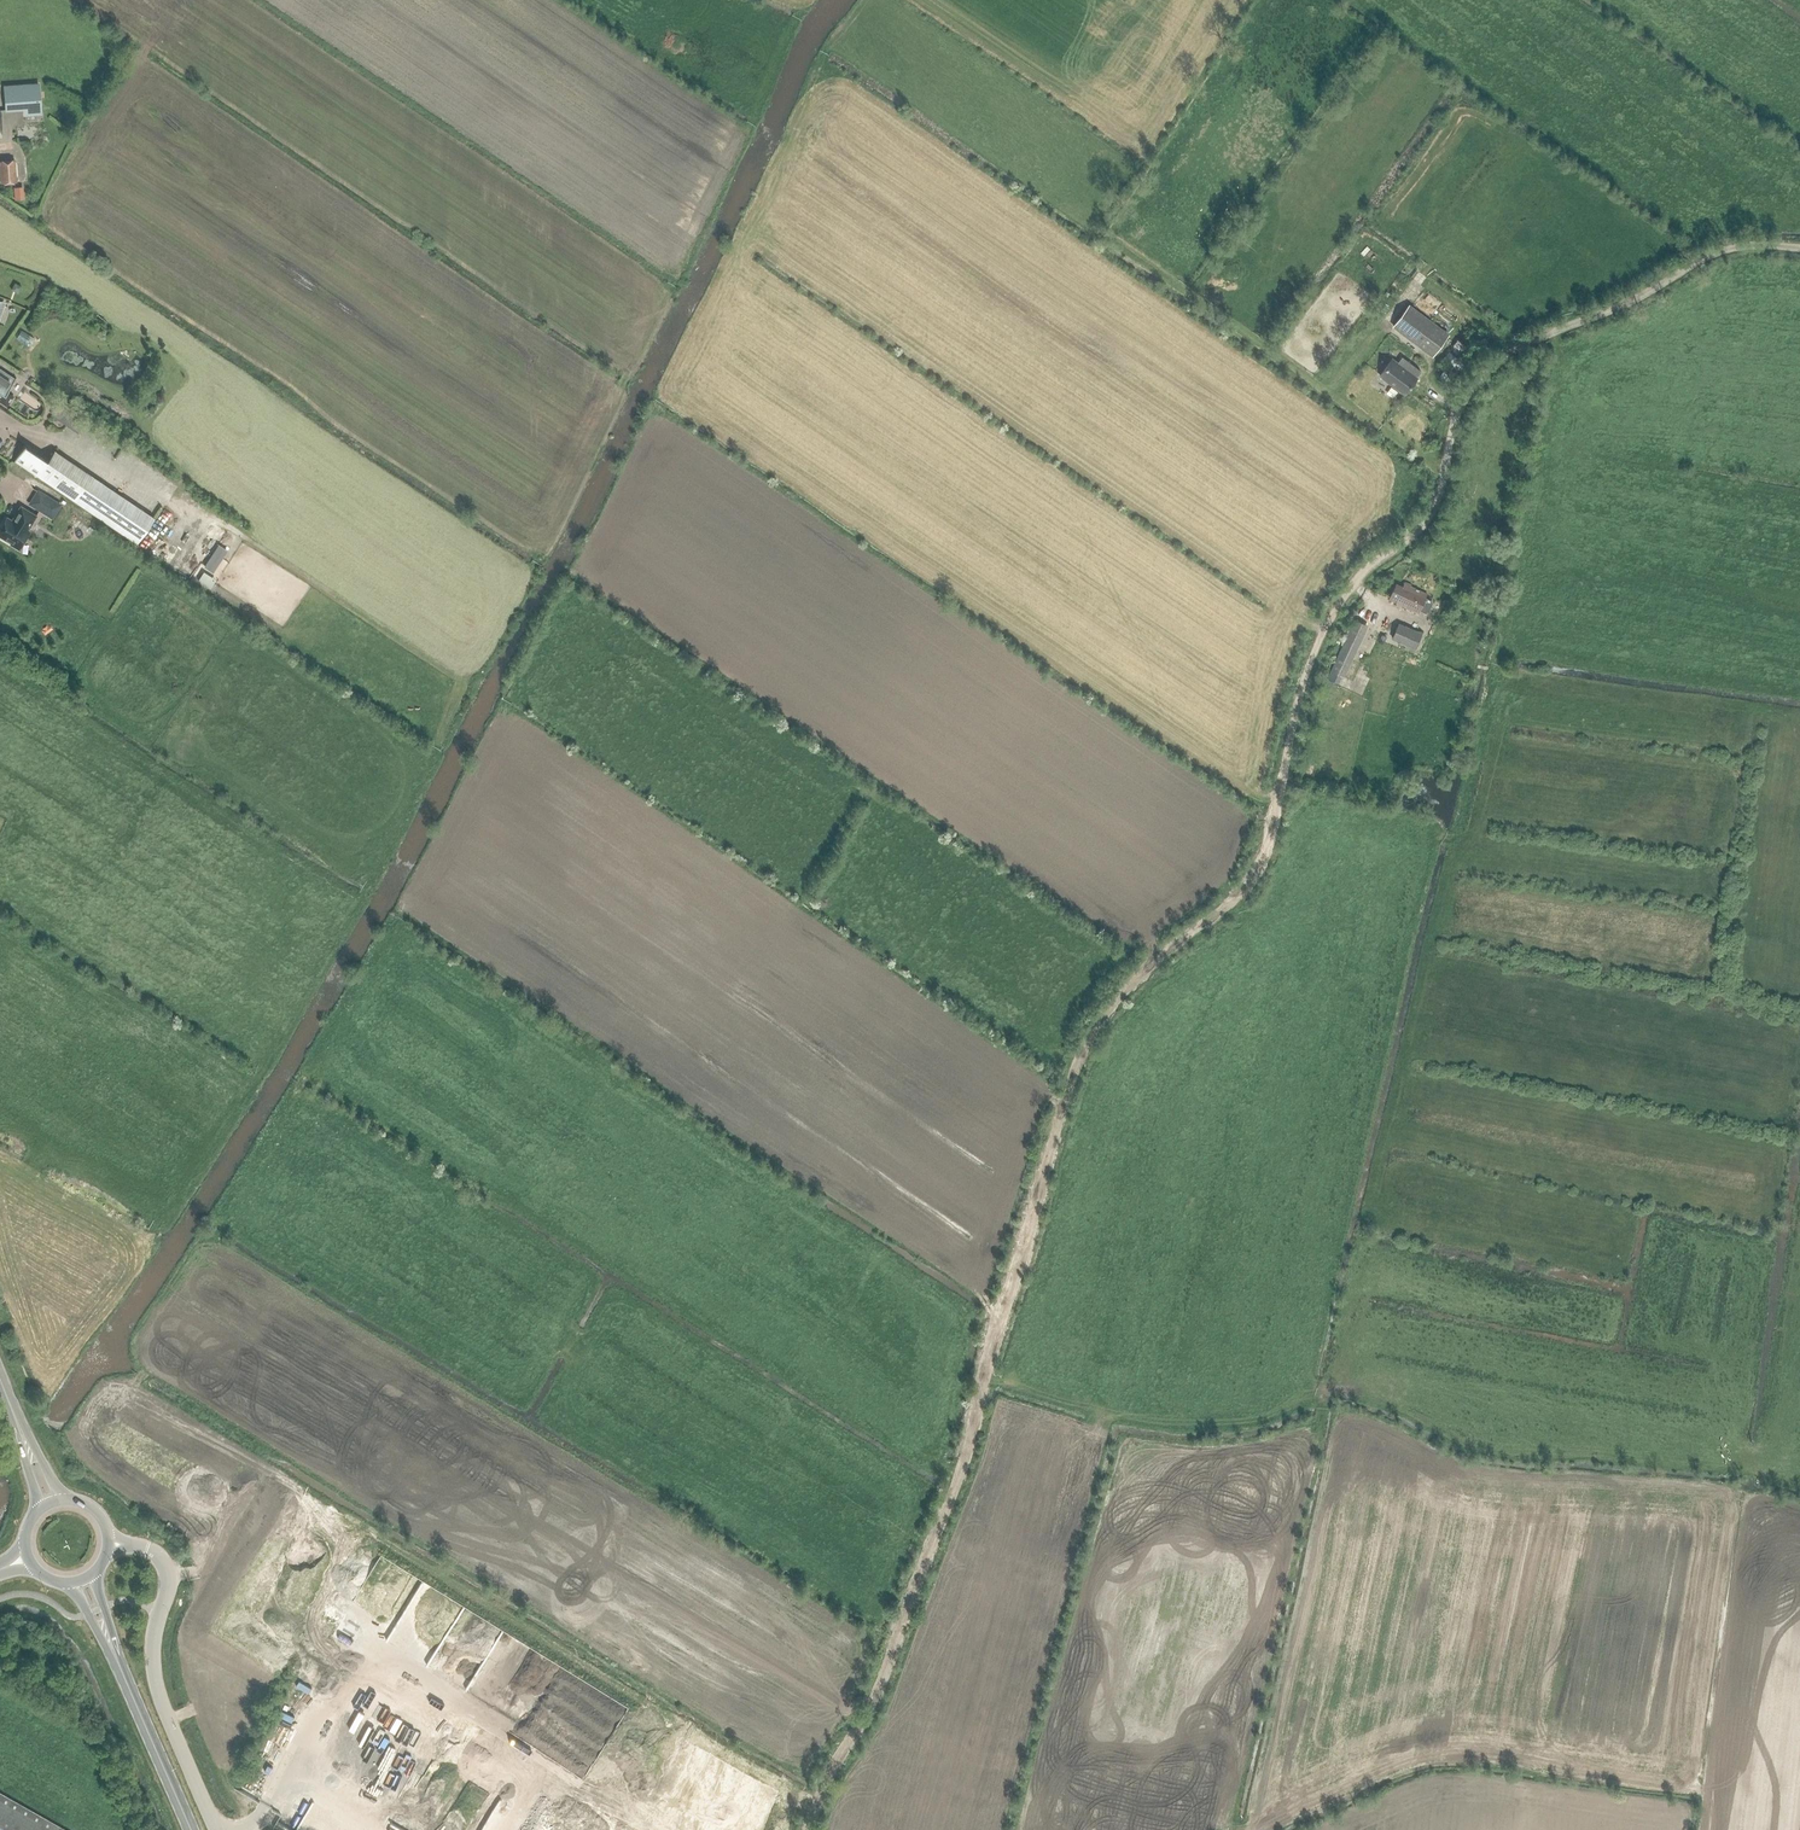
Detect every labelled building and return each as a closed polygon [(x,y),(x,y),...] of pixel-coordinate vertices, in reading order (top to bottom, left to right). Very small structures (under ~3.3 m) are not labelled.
[(7,108),(24,107),(25,114),(41,113),(38,84),(5,87),(6,110),(7,110),(7,108)] [(17,183),(15,160),(0,161),(0,162),(2,184),(17,183)] [(1432,357),(1450,334),(1409,304),(1392,327),(1432,357)] [(19,330),(16,339),(30,343),(33,335),(19,330)] [(1468,348),(1457,340),(1440,363),(1451,371),(1468,348)] [(1402,358),(1398,364),(1392,359),(1380,375),(1405,394),(1417,378),(1416,377),(1421,371),(1402,358)] [(0,401),(7,406),(14,397),(7,392),(17,378),(16,378),(15,380),(0,370),(0,398),(2,399),(0,401)] [(59,402),(50,413),(76,433),(85,421),(59,402)] [(14,462),(15,461),(138,544),(155,518),(54,450),(47,461),(24,446),(26,443),(13,462),(14,462)] [(62,504),(49,496),(43,505),(56,513),(62,504)] [(15,515),(16,516),(13,521),(7,517),(0,528),(0,536),(12,543),(11,544),(20,550),(25,541),(24,540),(29,531),(27,530),(36,515),(21,506),(15,515)] [(217,543),(202,566),(211,572),(226,549),(217,543)] [(209,587),(215,579),(202,570),(196,579),(209,587)] [(1396,584),(1389,599),(1419,613),(1420,610),(1428,614),(1433,601),(1426,598),(1427,594),(1411,587),(1412,585),(1405,582),(1403,587),(1396,584)] [(1330,671),(1344,677),(1369,626),(1355,620),(1330,671)] [(1393,638),(1416,647),(1421,635),(1421,634),(1399,624),(1393,638)] [(301,1705),(290,1699),(285,1707),(296,1713),(301,1705)] [(289,1731),(294,1719),(280,1713),(275,1725),(289,1731)] [(264,1745),(279,1752),(286,1735),(271,1729),(264,1745)] [(263,1745),(260,1750),(272,1757),(276,1752),(263,1745)] [(0,1794),(0,1829),(64,1829),(0,1794)]
